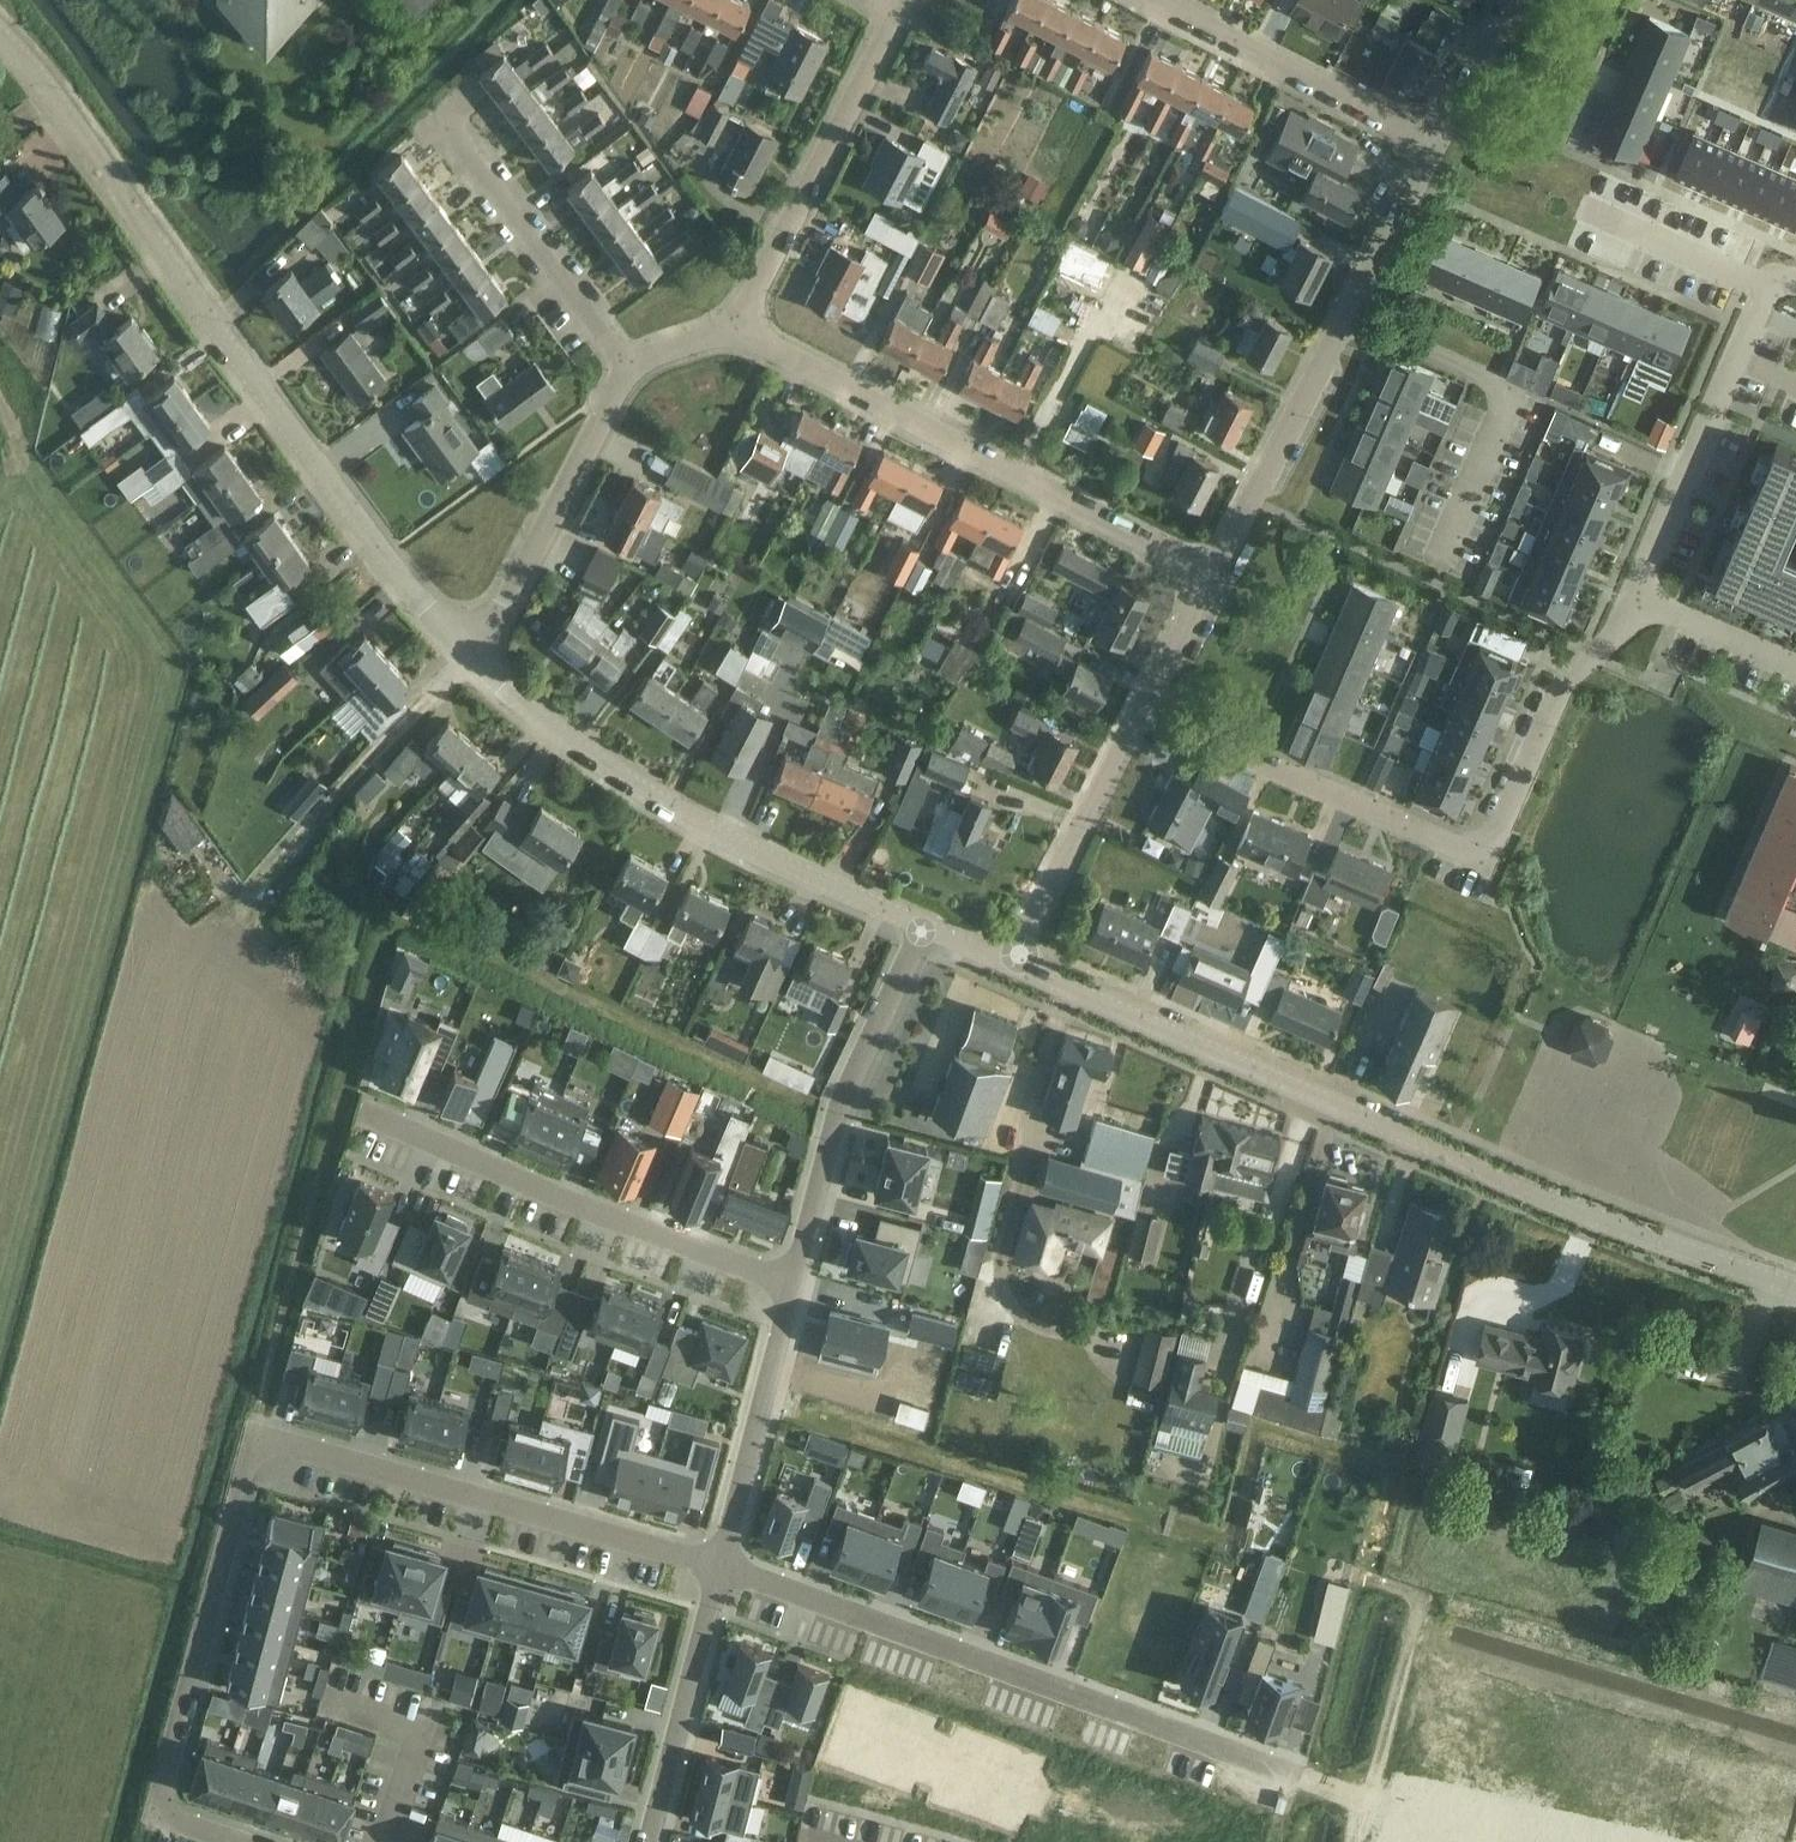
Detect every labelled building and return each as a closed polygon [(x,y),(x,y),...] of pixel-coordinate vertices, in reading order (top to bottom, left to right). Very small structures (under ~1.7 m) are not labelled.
[(266,47),(314,0),(220,0),(266,47)] [(411,16),(428,0),(396,0),(411,16)] [(532,1),(542,15),(552,7),(546,0),(534,0),(532,1)] [(608,22),(614,11),(615,11),(621,0),(606,0),(598,17),(608,22)] [(639,26),(650,5),(641,0),(638,0),(628,20),(639,26)] [(654,33),(665,39),(683,3),(684,4),(686,0),(671,0),(654,33)] [(684,4),(710,17),(719,0),(686,0),(684,4)] [(710,17),(736,31),(750,3),(744,0),(719,0),(710,17)] [(1007,9),(1033,23),(1045,0),(1012,0),(1007,9)] [(1033,23),(1058,36),(1059,36),(1073,10),(1054,0),(1045,0),(1033,23)] [(1292,10),(1325,27),(1323,31),(1334,37),(1336,33),(1339,34),(1357,0),(1297,0),(1292,10)] [(1795,17),(1795,0),(1757,0),(1795,17)] [(1409,34),(1400,50),(1389,71),(1420,87),(1439,51),(1445,55),(1463,20),(1435,6),(1428,21),(1425,19),(1415,38),(1409,34)] [(1085,50),(1099,23),(1073,10),(1059,36),(1058,36),(1047,57),(1048,58),(1041,72),(1052,78),(1052,77),(1066,84),(1067,84),(1075,68),(1074,68),(1060,60),(1070,42),(1084,49),(1085,50)] [(1751,10),(1746,23),(1759,28),(1764,16),(1751,10)] [(608,22),(604,29),(616,35),(626,17),(615,11),(614,11),(608,22)] [(1383,12),(1375,28),(1394,38),(1402,22),(1383,12)] [(1698,13),(1694,24),(1713,32),(1717,22),(1698,13)] [(761,15),(739,57),(731,72),(743,78),(751,64),(752,64),(763,44),(782,53),(769,79),(800,95),(826,43),(776,17),(773,21),(761,15)] [(1650,17),(1633,58),(1673,75),(1691,34),(1650,17)] [(1012,31),(1000,23),(988,45),(1000,51),(1012,31)] [(1107,71),(1114,58),(1125,37),(1099,23),(1085,50),(1084,49),(1080,57),(1107,71)] [(680,46),(691,52),(702,31),(691,26),(680,46)] [(1048,58),(1047,57),(1033,50),(1037,44),(1025,37),(1014,59),(1041,72),(1048,58)] [(706,59),(716,65),(727,45),(717,39),(706,59)] [(498,95),(522,76),(554,53),(546,43),(514,66),(504,53),(480,71),(498,95)] [(670,63),(678,49),(665,43),(658,56),(670,63)] [(926,110),(947,121),(948,122),(976,68),(954,56),(953,57),(933,47),(923,65),(944,76),(926,110)] [(1151,50),(1129,92),(1118,112),(1130,118),(1141,98),(1148,82),(1162,90),(1177,63),(1151,50)] [(1633,58),(1615,99),(1655,116),(1673,75),(1633,58)] [(979,82),(992,88),(1002,69),(989,62),(979,82)] [(1203,77),(1177,63),(1162,90),(1144,125),(1155,131),(1174,96),(1188,103),(1189,103),(1203,77)] [(1067,84),(1066,84),(1065,85),(1077,91),(1088,70),(1076,64),(1074,68),(1075,68),(1067,84)] [(522,76),(498,95),(515,118),(540,100),(552,91),(571,77),(563,67),(532,90),(522,76)] [(1199,109),(1214,116),(1215,117),(1229,90),(1203,77),(1189,103),(1188,103),(1180,119),(1169,138),(1182,144),(1199,109)] [(1790,80),(1784,77),(1780,88),(1791,93),(1795,82),(1790,80)] [(730,81),(723,95),(740,103),(747,90),(730,81)] [(684,109),(699,116),(712,92),(697,84),(684,109)] [(1786,103),(1791,93),(1780,88),(1775,98),(1781,101),(1786,103)] [(570,114),(589,100),(581,90),(562,104),(570,114)] [(1255,104),(1229,90),(1215,117),(1214,116),(1196,152),(1207,158),(1218,138),(1226,123),(1241,130),(1255,104)] [(1615,99),(1597,140),(1637,157),(1655,116),(1615,99)] [(540,100),(515,118),(533,141),(557,123),(540,100)] [(1275,101),(1264,122),(1274,127),(1277,121),(1278,122),(1286,107),(1275,101)] [(711,103),(699,116),(690,129),(698,134),(697,135),(713,144),(730,113),(711,103)] [(1720,108),(1717,114),(1715,118),(1726,123),(1731,112),(1720,108)] [(643,109),(638,119),(651,126),(656,116),(643,109)] [(557,123),(533,141),(550,165),(575,146),(573,144),(605,120),(598,110),(580,123),(579,122),(565,133),(557,123)] [(1290,111),(1273,144),(1266,159),(1309,181),(1303,194),(1348,217),(1363,189),(1335,175),(1344,158),(1348,160),(1356,145),(1290,111)] [(1741,117),(1731,112),(1726,123),(1736,128),(1738,123),(1741,117)] [(750,193),(777,139),(746,123),(719,176),(750,193)] [(1768,141),(1772,130),(1768,129),(1762,126),(1759,132),(1757,137),(1768,141)] [(954,129),(947,143),(961,151),(968,136),(954,129)] [(1778,146),(1780,141),(1783,135),(1775,131),(1772,130),(1768,141),(1778,146)] [(1699,184),(1718,141),(1696,131),(1677,175),(1699,184)] [(924,155),(908,147),(887,136),(878,153),(880,155),(865,183),(901,202),(904,196),(921,204),(930,187),(912,178),(924,155)] [(1699,184),(1720,193),(1739,150),(1718,141),(1699,184)] [(674,147),(668,153),(677,161),(683,155),(674,147)] [(933,147),(923,166),(944,177),(954,159),(933,147)] [(1741,202),(1760,159),(1739,150),(1720,193),(1741,202)] [(378,172),(395,196),(419,178),(402,154),(378,172)] [(1762,211),(1781,168),(1760,159),(1741,202),(1762,211)] [(615,174),(603,183),(593,169),(568,188),(585,211),(610,193),(611,193),(641,171),(633,160),(614,173),(615,174)] [(998,160),(988,179),(998,184),(1007,165),(998,160)] [(1783,220),(1795,190),(1795,175),(1781,168),(1762,211),(1783,220)] [(7,227),(23,250),(63,222),(62,221),(60,222),(41,195),(42,194),(36,185),(17,200),(10,191),(15,188),(5,174),(0,177),(0,231),(7,227)] [(437,201),(419,178),(395,196),(413,219),(437,201)] [(1209,198),(1218,203),(1226,187),(1217,182),(1209,198)] [(585,211),(603,235),(628,216),(658,193),(650,183),(632,197),(631,195),(619,205),(611,193),(610,193),(585,211)] [(1231,189),(1226,198),(1234,203),(1239,194),(1231,189)] [(1783,220),(1795,226),(1795,190),(1783,220)] [(1231,209),(1244,216),(1252,202),(1239,194),(1234,203),(1231,209)] [(355,210),(363,220),(382,207),(374,196),(355,210)] [(413,219),(430,242),(454,224),(437,201),(413,219)] [(649,220),(657,231),(676,217),(668,206),(649,220)] [(1161,220),(1146,249),(1148,251),(1138,270),(1147,274),(1167,233),(1165,232),(1176,211),(1165,206),(1159,219),(1161,220)] [(320,207),(297,231),(311,245),(333,224),(320,207)] [(1268,208),(1259,226),(1287,240),(1296,223),(1268,208)] [(991,210),(983,226),(1007,238),(1015,223),(991,210)] [(1134,243),(1146,249),(1161,220),(1159,219),(1149,214),(1134,243)] [(603,235),(620,258),(645,239),(628,216),(603,235)] [(1070,225),(1070,226),(1070,228),(1071,230),(1072,232),(1073,233),(1074,234),(1076,235),(1078,236),(1080,236),(1081,236),(1083,235),(1085,234),(1086,233),(1087,232),(1088,230),(1089,228),(1089,227),(1089,225),(1088,223),(1087,221),(1086,220),(1085,219),(1083,218),(1081,217),(1080,217),(1078,217),(1076,218),(1074,219),(1073,220),(1072,221),(1071,223),(1070,225)] [(372,233),(381,244),(399,230),(390,219),(372,233)] [(889,221),(880,238),(911,254),(922,233),(909,227),(907,231),(889,221)] [(471,248),(454,224),(430,242),(447,266),(471,248)] [(859,228),(853,240),(865,247),(871,235),(859,228)] [(638,282),(662,263),(662,262),(694,238),(687,229),(655,252),(645,239),(620,258),(638,282)] [(1109,231),(1100,234),(1105,249),(1120,245),(1117,236),(1109,231)] [(1458,291),(1477,248),(1444,234),(1426,277),(1458,291)] [(1278,255),(1268,275),(1280,281),(1281,279),(1309,293),(1329,254),(1300,239),(1289,260),(1278,255)] [(1110,261),(1068,240),(1055,265),(1096,287),(1110,261)] [(862,257),(853,253),(832,242),(821,264),(824,265),(807,299),(824,307),(823,309),(826,311),(827,308),(837,314),(834,318),(856,330),(877,291),(873,289),(887,260),(866,249),(862,257)] [(391,256),(398,267),(416,253),(408,243),(391,256)] [(903,271),(921,280),(934,255),(916,247),(903,271)] [(488,270),(471,248),(447,266),(458,280),(444,290),(443,289),(425,303),(433,313),(465,288),(464,288),(488,270)] [(1477,248),(1458,291),(1491,305),(1509,263),(1477,248)] [(899,249),(878,289),(888,294),(909,254),(899,249)] [(1509,263),(1491,305),(1523,319),(1542,277),(1509,263)] [(289,325),(308,310),(317,304),(315,302),(339,285),(324,265),(301,283),(292,270),(264,291),(289,325)] [(407,280),(415,290),(434,276),(426,266),(407,280)] [(506,294),(488,270),(464,288),(465,288),(474,301),(447,321),(460,339),(488,319),(483,312),(506,294)] [(1575,326),(1594,284),(1561,270),(1543,312),(1575,326)] [(1160,276),(1156,285),(1174,295),(1184,276),(1176,272),(1160,276)] [(990,292),(993,293),(997,285),(985,279),(968,311),(978,316),(990,292)] [(0,289),(0,311),(11,316),(23,287),(4,280),(0,289)] [(1626,298),(1594,284),(1575,326),(1608,340),(1626,298)] [(361,325),(389,305),(379,292),(352,312),(361,325)] [(932,311),(916,303),(919,298),(907,292),(895,316),(894,316),(880,342),(909,357),(923,331),(922,331),(932,311)] [(978,316),(980,318),(997,326),(1010,302),(993,293),(990,292),(978,316)] [(1626,298),(1608,340),(1640,354),(1658,312),(1626,298)] [(98,304),(78,318),(70,323),(81,337),(91,330),(102,345),(105,342),(114,356),(105,363),(117,380),(156,352),(132,318),(113,332),(105,321),(108,318),(98,304)] [(1037,304),(1028,321),(1052,333),(1060,316),(1037,304)] [(937,339),(923,331),(909,357),(938,372),(951,346),(950,345),(967,313),(954,306),(937,339)] [(1236,347),(1250,355),(1271,365),(1291,328),(1269,317),(1265,315),(1264,317),(1245,308),(1238,321),(1247,325),(1236,347)] [(1640,354),(1624,392),(1642,399),(1650,381),(1666,388),(1674,369),(1672,369),(1691,326),(1658,312),(1640,354)] [(9,316),(1,323),(11,335),(19,328),(9,316)] [(416,325),(428,342),(441,333),(429,316),(416,325)] [(513,333),(501,317),(478,335),(490,351),(513,333)] [(351,331),(341,338),(322,353),(357,401),(386,380),(351,331)] [(985,404),(1002,372),(986,364),(999,339),(987,333),(974,358),(973,357),(959,383),(975,391),(973,397),(985,404)] [(1197,337),(1186,357),(1213,371),(1224,350),(1197,337)] [(1043,358),(1054,364),(1063,348),(1052,342),(1043,358)] [(1795,370),(1795,343),(1785,365),(1795,370)] [(1509,375),(1547,391),(1561,357),(1544,350),(1538,365),(1516,356),(1509,375)] [(1016,379),(1002,372),(985,404),(998,410),(1001,405),(1017,413),(1030,387),(1028,386),(1041,361),(1029,354),(1016,379)] [(1376,389),(1419,407),(1433,375),(1391,356),(1376,389)] [(534,362),(486,398),(507,426),(555,391),(534,362)] [(130,412),(131,413),(139,424),(144,421),(151,431),(163,422),(192,401),(174,377),(142,400),(136,391),(81,432),(90,443),(130,412)] [(436,385),(431,389),(412,403),(422,417),(405,429),(418,446),(421,444),(443,473),(476,449),(443,403),(447,400),(436,385)] [(107,386),(89,399),(100,414),(118,401),(107,386)] [(1199,425),(1211,431),(1232,442),(1252,402),(1225,388),(1219,400),(1213,398),(1199,425)] [(1362,421),(1405,440),(1419,407),(1376,389),(1362,421)] [(1573,389),(1567,403),(1576,407),(1583,393),(1573,389)] [(210,425),(192,401),(163,422),(181,446),(210,425)] [(1197,416),(1170,401),(1160,420),(1188,434),(1197,416)] [(1082,407),(1073,423),(1071,422),(1063,437),(1086,450),(1107,413),(1088,403),(1085,409),(1082,407)] [(1556,407),(1544,434),(1557,440),(1562,431),(1594,445),(1601,428),(1569,414),(1556,407)] [(755,441),(741,467),(758,476),(764,479),(768,472),(776,476),(781,475),(786,465),(793,451),(812,461),(817,451),(818,451),(832,424),(802,409),(789,435),(786,433),(781,443),(760,432),(755,441)] [(1163,430),(1147,421),(1136,443),(1151,451),(1163,430)] [(1348,453),(1391,472),(1405,440),(1362,421),(1348,453)] [(832,424),(818,451),(837,461),(825,485),(837,492),(851,467),(848,466),(861,440),(832,424)] [(1658,431),(1654,441),(1666,446),(1670,437),(1658,431)] [(724,455),(693,438),(685,454),(716,470),(724,455)] [(1199,505),(1219,466),(1194,454),(1196,451),(1178,442),(1171,456),(1188,464),(1174,492),(1199,505)] [(1622,493),(1633,468),(1576,443),(1565,468),(1618,491),(1622,493)] [(1777,444),(1728,557),(1718,580),(1795,614),(1795,557),(1786,553),(1795,531),(1795,453),(1777,444)] [(181,481),(197,503),(242,470),(225,446),(193,469),(194,472),(190,475),(181,463),(154,483),(162,495),(181,481)] [(111,450),(100,459),(105,466),(117,458),(111,450)] [(154,483),(181,463),(172,451),(145,472),(154,483)] [(867,475),(856,497),(854,500),(866,507),(879,483),(898,493),(912,466),(883,451),(869,477),(867,475)] [(1391,472),(1348,453),(1334,486),(1376,504),(1391,472)] [(666,480),(719,508),(731,484),(678,456),(666,480)] [(117,458),(105,466),(108,470),(120,462),(117,458)] [(1531,465),(1526,475),(1535,479),(1539,469),(1531,465)] [(912,466),(898,493),(918,503),(906,527),(918,534),(931,509),(929,507),(942,482),(912,466)] [(1609,512),(1618,491),(1565,468),(1556,489),(1609,512)] [(197,503),(214,526),(196,540),(205,551),(231,532),(222,520),(227,516),(227,517),(259,494),(242,470),(197,503)] [(739,472),(727,494),(741,502),(754,479),(739,472)] [(1414,473),(1410,482),(1421,486),(1425,478),(1414,473)] [(619,507),(652,524),(661,529),(669,514),(678,518),(684,506),(660,493),(661,492),(634,478),(619,507)] [(1600,533),(1609,512),(1556,489),(1547,510),(1600,533)] [(1401,490),(1395,504),(1409,510),(1415,497),(1401,490)] [(947,517),(936,539),(935,543),(948,550),(960,525),(979,535),(993,508),(963,493),(950,519),(947,517)] [(1517,496),(1511,510),(1520,513),(1526,500),(1517,496)] [(818,513),(809,529),(824,537),(830,528),(841,505),(827,497),(818,513)] [(604,537),(626,547),(631,550),(632,548),(656,561),(662,549),(645,540),(652,524),(619,507),(604,537)] [(841,507),(826,539),(843,547),(851,531),(859,516),(841,507)] [(993,508),(979,535),(999,545),(986,570),(999,577),(1001,572),(1012,551),(1009,550),(1023,524),(993,508)] [(1591,553),(1600,533),(1547,510),(1538,531),(1591,553)] [(261,561),(292,539),(274,515),(244,537),(261,561)] [(1582,574),(1591,553),(1538,531),(1529,551),(1582,574)] [(239,543),(231,532),(205,551),(205,552),(189,563),(197,574),(239,543)] [(277,582),(264,591),(250,602),(265,623),(296,600),(282,582),(309,562),(292,539),(261,561),(277,582)] [(885,546),(877,541),(871,552),(879,556),(885,546)] [(1095,629),(1101,632),(1122,643),(1124,640),(1130,644),(1139,628),(1132,624),(1147,595),(1121,582),(1124,576),(1077,552),(1064,545),(1053,566),(1112,597),(1095,629)] [(1504,549),(1495,545),(1490,558),(1498,562),(1504,549)] [(681,570),(688,575),(697,579),(710,555),(701,551),(694,547),(681,570)] [(942,547),(933,565),(937,567),(939,568),(957,577),(966,559),(946,549),(942,547)] [(622,560),(620,559),(598,548),(592,561),(615,573),(622,560)] [(1573,595),(1582,574),(1529,551),(1520,572),(1573,595)] [(727,563),(727,562),(712,554),(708,561),(727,572),(731,565),(727,563)] [(585,574),(608,586),(615,573),(592,561),(585,574)] [(747,561),(743,569),(752,573),(756,565),(747,561)] [(661,562),(654,575),(690,593),(697,580),(661,562)] [(905,584),(918,591),(929,568),(917,562),(905,584)] [(1566,622),(1577,597),(1573,595),(1520,572),(1509,597),(1566,622)] [(608,586),(585,574),(578,588),(585,592),(573,615),(571,613),(551,639),(578,660),(606,624),(607,625),(609,623),(593,611),(599,599),(601,601),(608,586)] [(1490,593),(1496,581),(1482,575),(1476,589),(1490,594),(1490,593)] [(1340,616),(1382,635),(1396,602),(1354,584),(1340,616)] [(707,606),(721,614),(727,603),(713,595),(707,606)] [(1025,595),(1018,607),(1048,623),(1054,610),(1025,595)] [(640,632),(656,641),(681,608),(668,600),(663,607),(659,604),(640,632)] [(813,646),(829,614),(813,606),(810,612),(786,600),(773,624),(772,627),(792,638),(812,648),(813,646)] [(1446,604),(1436,626),(1450,633),(1460,610),(1446,604)] [(313,607),(268,638),(288,664),(332,631),(315,606),(313,607)] [(681,608),(656,641),(669,649),(692,615),(681,608)] [(724,611),(717,621),(731,630),(738,619),(724,611)] [(874,638),(829,614),(813,646),(827,654),(834,641),(866,658),(874,638)] [(1065,636),(1024,615),(1013,637),(1050,656),(1051,654),(1055,656),(1065,636)] [(537,616),(532,626),(538,629),(543,619),(537,616)] [(1382,635),(1340,616),(1325,649),(1368,667),(1382,635)] [(624,627),(619,634),(607,625),(606,624),(578,660),(605,682),(625,655),(623,653),(636,637),(624,627)] [(348,698),(367,681),(366,679),(388,659),(364,634),(342,655),(338,651),(320,667),(328,675),(348,698)] [(937,668),(960,681),(978,649),(955,636),(937,668)] [(1516,686),(1527,661),(1471,636),(1460,662),(1512,684),(1516,686)] [(234,641),(232,655),(250,657),(252,641),(234,638),(234,641)] [(748,656),(732,646),(715,671),(735,684),(748,656)] [(1427,646),(1417,667),(1431,673),(1437,676),(1447,655),(1427,646)] [(1368,667),(1325,649),(1311,681),(1354,699),(1368,667)] [(1063,688),(1074,694),(1096,705),(1110,676),(1078,659),(1077,660),(1061,651),(1054,665),(1070,673),(1063,688)] [(649,672),(644,680),(631,700),(659,719),(678,691),(665,683),(678,664),(664,654),(651,673),(649,672)] [(358,727),(370,739),(406,706),(398,697),(411,685),(388,659),(366,679),(367,681),(377,692),(358,710),(366,719),(358,727)] [(1503,705),(1512,684),(1460,662),(1450,683),(1461,687),(1503,705)] [(232,677),(243,692),(262,677),(251,663),(232,677)] [(1417,667),(1408,689),(1422,694),(1431,673),(1417,667)] [(299,671),(288,681),(299,693),(310,683),(299,671)] [(688,738),(701,718),(706,710),(704,709),(717,689),(702,679),(689,698),(678,691),(659,719),(688,738)] [(1354,699),(1311,681),(1297,713),(1340,732),(1354,699)] [(263,683),(243,702),(258,717),(278,698),(263,683)] [(953,709),(968,717),(981,694),(966,686),(953,709)] [(1494,726),(1503,705),(1461,687),(1452,708),(1494,726)] [(742,769),(753,747),(758,737),(744,730),(759,701),(735,688),(721,715),(730,720),(713,754),(742,769)] [(1016,688),(1012,695),(1033,706),(1037,698),(1016,688)] [(800,689),(793,706),(809,712),(815,695),(800,689)] [(1406,695),(1400,709),(1414,715),(1420,701),(1406,695)] [(862,818),(873,792),(879,778),(843,763),(864,713),(849,706),(841,725),(840,725),(839,726),(850,730),(844,744),(834,739),(809,798),(844,813),(845,811),(862,818)] [(1485,746),(1494,726),(1452,708),(1443,729),(1485,746)] [(1050,725),(1018,709),(1010,724),(1040,740),(1027,765),(1056,780),(1076,742),(1048,728),(1050,725)] [(1340,732),(1297,713),(1283,746),(1326,764),(1340,732)] [(785,754),(782,761),(773,783),(809,798),(834,739),(844,744),(850,730),(839,726),(840,725),(823,718),(804,762),(785,754)] [(390,763),(383,771),(398,784),(405,776),(412,768),(422,777),(435,762),(447,773),(473,743),(448,721),(426,745),(428,747),(425,750),(412,738),(396,756),(390,763)] [(1017,755),(960,727),(948,749),(980,765),(983,759),(1009,772),(1017,755)] [(1476,767),(1485,746),(1443,729),(1434,749),(1476,767)] [(1390,730),(1383,745),(1398,752),(1405,736),(1390,730)] [(921,743),(898,734),(883,769),(906,778),(921,743)] [(499,766),(473,743),(447,773),(458,783),(449,794),(460,804),(441,825),(455,838),(489,800),(478,790),(499,766)] [(1467,788),(1476,767),(1434,749),(1425,770),(1467,788)] [(969,767),(933,752),(924,773),(960,788),(969,767)] [(1380,752),(1366,784),(1380,790),(1394,758),(1380,752)] [(1791,764),(1728,912),(1795,942),(1795,909),(1781,902),(1795,867),(1795,766),(1791,764)] [(1460,815),(1471,790),(1467,788),(1425,770),(1414,765),(1404,790),(1460,815)] [(311,771),(282,806),(298,820),(328,786),(311,771)] [(1223,799),(1231,784),(1205,771),(1198,785),(1174,773),(1149,819),(1168,829),(1165,835),(1190,848),(1218,797),(1223,799)] [(376,772),(355,792),(366,802),(387,782),(376,772)] [(900,805),(912,810),(926,778),(914,773),(900,805)] [(204,835),(173,790),(163,824),(182,851),(204,835)] [(962,811),(953,832),(943,854),(979,870),(991,842),(975,835),(989,803),(969,794),(968,797),(955,791),(949,805),(962,811)] [(504,801),(490,820),(487,826),(517,847),(523,838),(560,863),(580,834),(541,808),(529,827),(515,818),(519,812),(504,801)] [(1292,875),(1300,857),(1310,835),(1254,811),(1237,850),(1292,875)] [(461,857),(466,860),(486,836),(471,823),(438,861),(450,870),(461,857)] [(385,842),(397,853),(411,838),(399,827),(385,842)] [(413,848),(401,862),(420,878),(432,864),(413,848)] [(1339,848),(1330,870),(1327,877),(1313,871),(1301,897),(1321,906),(1330,885),(1373,903),(1388,869),(1339,848)] [(1171,849),(1165,862),(1177,868),(1184,856),(1171,849)] [(635,926),(624,946),(645,956),(654,936),(651,934),(654,928),(637,919),(645,905),(647,906),(665,873),(631,854),(612,886),(631,897),(620,917),(635,926)] [(1219,855),(1198,895),(1217,904),(1238,865),(1219,855)] [(1187,856),(1183,872),(1203,877),(1207,861),(1187,856)] [(1180,878),(1176,885),(1192,892),(1195,885),(1180,878)] [(690,886),(667,933),(681,940),(689,926),(711,937),(728,905),(690,886)] [(1161,932),(1179,939),(1191,909),(1174,902),(1161,932)] [(1142,963),(1157,928),(1104,905),(1089,940),(1142,963)] [(1380,908),(1372,932),(1374,939),(1386,943),(1399,910),(1387,906),(1380,908)] [(1301,908),(1295,922),(1307,926),(1313,912),(1301,908)] [(1230,912),(1226,920),(1244,927),(1247,918),(1230,912)] [(738,945),(752,952),(739,981),(771,995),(782,972),(771,966),(786,932),(751,916),(738,945)] [(654,936),(645,956),(659,964),(669,944),(654,936)] [(814,945),(801,973),(799,980),(815,987),(808,1003),(803,1014),(834,1029),(846,1003),(831,995),(834,989),(836,990),(849,961),(814,945)] [(1195,946),(1187,965),(1180,979),(1235,1003),(1240,993),(1258,1000),(1271,970),(1254,963),(1250,971),(1195,946)] [(708,982),(724,989),(738,958),(723,951),(708,982)] [(404,952),(391,984),(405,990),(413,972),(424,976),(430,962),(404,952)] [(300,960),(299,960),(308,972),(309,971),(316,966),(307,955),(300,960)] [(557,973),(572,981),(581,965),(565,957),(557,973)] [(1385,960),(1373,985),(1384,991),(1396,966),(1385,960)] [(310,973),(308,974),(317,986),(320,984),(325,980),(316,969),(310,973)] [(1271,970),(1258,1000),(1275,1008),(1271,1019),(1326,1043),(1340,1010),(1286,986),(1290,978),(1271,970)] [(1354,970),(1342,995),(1360,1004),(1372,978),(1354,970)] [(1416,989),(1387,1058),(1378,1080),(1409,1093),(1424,1058),(1435,1062),(1458,1007),(1416,989)] [(1743,1007),(1731,1032),(1751,1042),(1763,1016),(1743,1007)] [(957,1055),(954,1054),(933,1112),(988,1133),(1010,1075),(993,1069),(998,1055),(1003,1057),(1016,1023),(975,1008),(957,1055)] [(437,1027),(409,1014),(406,1021),(395,1016),(383,1045),(394,1049),(387,1065),(383,1064),(376,1079),(396,1087),(397,1084),(412,1090),(428,1053),(445,1060),(459,1027),(440,1019),(437,1027)] [(1584,1020),(1579,1020),(1571,1042),(1574,1046),(1574,1050),(1580,1053),(1579,1056),(1587,1059),(1589,1056),(1596,1059),(1599,1056),(1604,1055),(1613,1033),(1609,1030),(1609,1025),(1587,1017),(1584,1020)] [(578,1051),(586,1032),(570,1026),(562,1045),(578,1051)] [(1112,1049),(1066,1034),(1041,1113),(1053,1117),(1051,1125),(1063,1128),(1065,1121),(1075,1124),(1092,1071),(1103,1075),(1112,1049)] [(746,1051),(723,1041),(718,1039),(714,1047),(743,1059),(746,1051)] [(458,1072),(443,1107),(477,1122),(510,1047),(493,1040),(475,1077),(459,1070),(458,1072)] [(612,1043),(604,1063),(650,1081),(657,1062),(612,1043)] [(776,1057),(770,1071),(796,1083),(803,1069),(776,1057)] [(657,1098),(648,1120),(681,1135),(700,1091),(667,1077),(657,1098)] [(512,1138),(539,1149),(562,1094),(536,1083),(530,1096),(512,1088),(499,1116),(518,1124),(512,1138)] [(562,1094),(539,1149),(565,1161),(571,1147),(590,1155),(602,1127),(583,1119),(589,1106),(562,1094)] [(1109,1108),(1111,1122),(1128,1120),(1127,1106),(1109,1108)] [(1202,1116),(1196,1139),(1186,1176),(1208,1182),(1223,1121),(1202,1116)] [(1154,1136),(1096,1119),(1082,1165),(1049,1155),(1039,1188),(1135,1216),(1146,1178),(1142,1177),(1154,1136)] [(1218,1163),(1234,1168),(1230,1183),(1265,1192),(1274,1159),(1280,1137),(1223,1121),(1208,1182),(1213,1183),(1218,1163)] [(618,1126),(596,1176),(636,1193),(657,1144),(618,1126)] [(745,1137),(712,1223),(736,1232),(741,1218),(780,1233),(791,1206),(752,1191),(768,1146),(745,1137)] [(692,1146),(671,1202),(699,1213),(708,1191),(721,1196),(740,1146),(727,1141),(721,1157),(692,1146)] [(897,1152),(887,1199),(923,1208),(933,1160),(897,1152)] [(1327,1177),(1321,1200),(1312,1235),(1346,1243),(1353,1216),(1360,1218),(1364,1203),(1360,1202),(1364,1187),(1346,1182),(1347,1178),(1329,1173),(1328,1178),(1327,1177)] [(378,1270),(400,1221),(387,1214),(395,1194),(362,1180),(338,1232),(363,1242),(355,1260),(378,1270)] [(975,1193),(969,1212),(992,1218),(998,1200),(975,1193)] [(1382,1303),(1387,1287),(1433,1300),(1447,1253),(1435,1249),(1446,1214),(1412,1204),(1396,1258),(1387,1256),(1389,1249),(1372,1244),(1357,1295),(1382,1303)] [(1028,1210),(1021,1233),(1015,1255),(1056,1267),(1064,1241),(1099,1251),(1085,1302),(1101,1306),(1117,1251),(1103,1247),(1111,1219),(1066,1206),(1062,1220),(1028,1210)] [(408,1221),(391,1261),(434,1279),(456,1224),(430,1213),(424,1227),(408,1221)] [(1137,1214),(1128,1255),(1154,1261),(1163,1220),(1137,1214)] [(849,1236),(844,1255),(848,1256),(847,1259),(874,1265),(873,1269),(887,1273),(888,1269),(905,1273),(916,1230),(875,1220),(872,1232),(855,1228),(853,1237),(849,1236)] [(965,1252),(981,1256),(986,1238),(970,1233),(965,1252)] [(1196,1241),(1193,1253),(1206,1256),(1209,1244),(1196,1241)] [(511,1315),(516,1301),(515,1301),(531,1258),(504,1248),(499,1262),(482,1256),(466,1298),(511,1315)] [(516,1301),(511,1315),(536,1323),(537,1324),(561,1333),(569,1312),(577,1290),(553,1282),(558,1268),(531,1258),(515,1301),(516,1301)] [(1256,1384),(1248,1410),(1255,1412),(1300,1426),(1318,1431),(1325,1406),(1320,1404),(1339,1336),(1342,1324),(1345,1313),(1351,1293),(1355,1278),(1354,1278),(1342,1274),(1341,1274),(1336,1292),(1331,1310),(1324,1308),(1314,1305),(1307,1328),(1305,1328),(1296,1361),(1286,1393),(1271,1389),(1256,1384)] [(381,1276),(365,1312),(384,1320),(399,1284),(381,1276)] [(328,1279),(319,1300),(358,1318),(368,1296),(328,1279)] [(590,1328),(617,1338),(632,1295),(605,1285),(600,1299),(593,1297),(588,1311),(595,1314),(590,1328)] [(632,1295),(617,1338),(644,1348),(649,1334),(656,1336),(661,1321),(654,1319),(659,1305),(632,1295)] [(886,1325),(831,1311),(819,1357),(856,1366),(859,1354),(877,1359),(886,1325)] [(569,1312),(561,1333),(554,1351),(571,1357),(585,1318),(569,1312)] [(953,1324),(913,1313),(908,1332),(948,1343),(950,1343),(954,1324),(953,1324)] [(444,1342),(458,1347),(467,1320),(453,1315),(444,1342)] [(670,1348),(662,1372),(691,1383),(696,1368),(731,1380),(747,1335),(702,1319),(697,1332),(679,1325),(670,1348)] [(1572,1388),(1580,1355),(1586,1355),(1589,1353),(1591,1347),(1591,1343),(1589,1339),(1585,1336),(1586,1333),(1548,1323),(1543,1342),(1533,1340),(1533,1336),(1487,1324),(1478,1360),(1525,1371),(1525,1368),(1536,1370),(1534,1379),(1572,1388)] [(1176,1334),(1146,1326),(1132,1380),(1163,1387),(1176,1334)] [(654,1342),(643,1371),(657,1376),(660,1377),(670,1348),(654,1342)] [(326,1418),(338,1374),(312,1367),(316,1353),(292,1346),(283,1376),(299,1381),(295,1394),(302,1396),(298,1410),(326,1418)] [(1170,1431),(1172,1422),(1206,1431),(1217,1390),(1200,1385),(1207,1357),(1179,1350),(1158,1428),(1170,1431)] [(487,1357),(483,1373),(498,1377),(503,1361),(487,1357)] [(388,1393),(396,1363),(380,1358),(371,1388),(388,1393)] [(404,1397),(413,1367),(396,1363),(388,1393),(404,1397)] [(650,1395),(657,1376),(643,1371),(636,1390),(650,1395)] [(364,1414),(369,1399),(362,1397),(366,1382),(338,1374),(326,1418),(353,1426),(357,1412),(364,1414)] [(664,1380),(657,1400),(670,1405),(677,1385),(664,1380)] [(583,1384),(579,1401),(596,1405),(596,1403),(598,1404),(602,1391),(599,1390),(600,1388),(583,1384)] [(499,1387),(491,1416),(507,1420),(513,1396),(514,1392),(499,1387)] [(1431,1430),(1421,1467),(1446,1473),(1456,1436),(1461,1437),(1470,1400),(1434,1391),(1424,1428),(1431,1430)] [(399,1439),(426,1447),(439,1403),(411,1395),(407,1409),(400,1407),(396,1422),(403,1424),(399,1439)] [(896,1417),(923,1425),(928,1409),(901,1401),(896,1417)] [(1318,1431),(1337,1438),(1345,1407),(1326,1401),(1325,1406),(1318,1431)] [(439,1403),(426,1447),(454,1454),(458,1440),(465,1442),(469,1427),(462,1425),(466,1410),(439,1403)] [(613,1414),(595,1476),(612,1481),(607,1498),(644,1509),(659,1454),(633,1447),(640,1421),(613,1414)] [(540,1431),(527,1475),(555,1483),(558,1473),(581,1479),(594,1431),(543,1417),(540,1431)] [(1748,1427),(1721,1440),(1725,1449),(1680,1471),(1687,1487),(1735,1464),(1740,1472),(1751,1493),(1795,1470),(1795,1453),(1790,1442),(1784,1445),(1770,1417),(1748,1427)] [(499,1467),(527,1475),(540,1431),(512,1423),(508,1438),(501,1436),(496,1451),(503,1453),(499,1467)] [(825,1432),(817,1451),(841,1459),(848,1439),(825,1432)] [(659,1454),(644,1509),(681,1519),(686,1502),(703,1506),(720,1444),(692,1436),(686,1461),(659,1454)] [(866,1447),(852,1442),(847,1455),(861,1460),(866,1447)] [(1671,1471),(1656,1479),(1663,1493),(1678,1486),(1671,1471)] [(963,1477),(957,1496),(982,1503),(987,1484),(963,1477)] [(777,1493),(760,1538),(792,1550),(798,1532),(813,1537),(832,1485),(814,1479),(805,1503),(777,1493)] [(1680,1488),(1665,1496),(1672,1511),(1688,1503),(1680,1488)] [(1027,1513),(1032,1500),(1021,1496),(1002,1548),(1030,1558),(1044,1519),(1027,1513)] [(836,1502),(825,1533),(838,1538),(828,1565),(835,1568),(834,1572),(854,1579),(877,1517),(836,1502)] [(1255,1503),(1251,1516),(1264,1520),(1268,1506),(1255,1503)] [(272,1510),(264,1541),(317,1555),(325,1525),(272,1510)] [(1124,1542),(1128,1526),(1076,1512),(1072,1528),(1124,1542)] [(1251,1516),(1248,1530),(1261,1533),(1264,1520),(1251,1516)] [(877,1517),(854,1579),(875,1587),(876,1583),(883,1585),(893,1558),(907,1563),(922,1523),(904,1517),(901,1525),(877,1517)] [(351,1519),(348,1534),(366,1539),(370,1523),(351,1519)] [(1795,1601),(1795,1531),(1762,1521),(1743,1586),(1795,1601)] [(926,1524),(912,1565),(925,1570),(915,1597),(922,1600),(921,1604),(941,1611),(962,1558),(965,1549),(941,1540),(944,1531),(926,1524)] [(1246,1538),(1243,1549),(1266,1555),(1269,1543),(1246,1538)] [(265,1542),(258,1570),(310,1584),(317,1555),(264,1541),(263,1542),(265,1542)] [(365,1569),(357,1599),(371,1603),(385,1607),(398,1611),(402,1599),(417,1548),(394,1542),(393,1547),(388,1545),(382,1566),(380,1573),(365,1569)] [(402,1599),(398,1611),(442,1623),(451,1593),(435,1588),(443,1561),(438,1559),(439,1555),(417,1548),(402,1599)] [(358,1566),(362,1552),(353,1549),(349,1563),(358,1566)] [(962,1558),(941,1611),(961,1618),(963,1615),(970,1617),(980,1590),(993,1595),(998,1581),(1001,1573),(1005,1563),(988,1557),(984,1566),(962,1558)] [(1012,1561),(1000,1592),(1014,1597),(1002,1629),(1031,1639),(1055,1577),(1012,1561)] [(358,1566),(349,1563),(345,1577),(354,1580),(358,1566)] [(456,1594),(448,1625),(491,1637),(494,1625),(491,1624),(505,1573),(486,1568),(484,1572),(479,1571),(471,1599),(456,1594)] [(258,1570),(250,1600),(302,1613),(310,1584),(258,1570)] [(505,1573),(491,1624),(494,1625),(520,1632),(520,1633),(535,1582),(534,1581),(533,1586),(523,1583),(524,1579),(505,1573)] [(1055,1577),(1031,1639),(1059,1650),(1071,1618),(1086,1623),(1097,1592),(1055,1577)] [(1328,1580),(1313,1639),(1335,1645),(1350,1586),(1328,1580)] [(520,1632),(516,1644),(530,1648),(545,1652),(548,1640),(550,1641),(565,1590),(545,1585),(544,1589),(534,1586),(536,1582),(535,1582),(520,1633),(520,1632)] [(565,1590),(550,1641),(562,1644),(559,1656),(571,1659),(580,1630),(588,1601),(583,1600),(584,1595),(565,1590)] [(250,1600),(242,1629),(294,1642),(302,1613),(250,1600)] [(1208,1605),(1180,1683),(1181,1683),(1182,1681),(1213,1692),(1212,1695),(1214,1695),(1242,1618),(1241,1617),(1240,1619),(1209,1608),(1209,1606),(1208,1605)] [(343,1610),(340,1623),(349,1626),(353,1612),(343,1610)] [(592,1665),(620,1673),(623,1662),(643,1667),(644,1664),(648,1665),(653,1648),(649,1647),(656,1621),(653,1620),(654,1615),(635,1610),(634,1615),(624,1612),(616,1639),(601,1635),(592,1665)] [(345,1640),(349,1626),(340,1623),(336,1637),(345,1640)] [(242,1629),(234,1658),(286,1672),(294,1642),(242,1629)] [(1258,1636),(1235,1699),(1248,1704),(1243,1716),(1288,1732),(1305,1683),(1266,1669),(1275,1642),(1258,1636)] [(1703,1643),(1702,1648),(1705,1653),(1710,1656),(1715,1655),(1719,1651),(1720,1645),(1718,1640),(1713,1638),(1707,1639),(1703,1643)] [(1762,1681),(1795,1690),(1795,1645),(1773,1639),(1762,1681)] [(740,1643),(723,1689),(752,1699),(745,1717),(743,1724),(760,1730),(763,1722),(778,1677),(765,1673),(772,1655),(740,1643)] [(344,1651),(340,1663),(355,1668),(381,1676),(384,1664),(372,1660),(359,1656),(359,1655),(344,1651)] [(278,1702),(286,1672),(234,1658),(226,1688),(278,1702)] [(427,1688),(431,1670),(386,1659),(381,1676),(427,1688)] [(308,1661),(304,1677),(316,1680),(320,1664),(308,1661)] [(778,1677),(763,1722),(778,1727),(786,1706),(815,1716),(829,1676),(797,1664),(791,1682),(778,1677)] [(320,1666),(316,1680),(325,1682),(329,1668),(320,1666)] [(575,1675),(571,1690),(580,1692),(584,1678),(575,1675)] [(486,1679),(478,1709),(498,1714),(506,1684),(486,1679)] [(324,1686),(325,1682),(316,1680),(312,1693),(321,1696),(324,1686)] [(651,1681),(644,1706),(660,1711),(667,1685),(651,1681)] [(453,1683),(449,1697),(470,1703),(474,1688),(453,1683)] [(1420,1688),(1408,1741),(1412,1741),(1425,1745),(1420,1767),(1448,1773),(1459,1725),(1434,1719),(1440,1692),(1420,1688)] [(506,1696),(500,1721),(523,1727),(529,1702),(506,1696)] [(245,1711),(248,1701),(236,1698),(234,1708),(245,1711)] [(585,1699),(580,1716),(591,1719),(584,1745),(636,1758),(642,1737),(637,1735),(638,1730),(635,1729),(640,1714),(615,1707),(585,1699)] [(260,1705),(248,1701),(245,1711),(257,1714),(260,1705)] [(1459,1725),(1448,1773),(1476,1780),(1481,1757),(1498,1761),(1509,1714),(1489,1710),(1484,1731),(1459,1725)] [(472,1716),(463,1752),(480,1756),(489,1720),(472,1716)] [(294,1731),(296,1722),(284,1718),(282,1728),(294,1731)] [(296,1722),(294,1731),(305,1734),(308,1725),(296,1722)] [(346,1736),(349,1727),(337,1723),(334,1732),(346,1736)] [(722,1726),(717,1745),(751,1753),(756,1734),(722,1726)] [(349,1727),(346,1736),(357,1740),(360,1730),(349,1727)] [(1559,1748),(1548,1796),(1575,1803),(1581,1780),(1598,1784),(1609,1737),(1589,1733),(1584,1754),(1559,1748)] [(190,1789),(216,1798),(233,1748),(207,1740),(190,1789)] [(559,1768),(555,1783),(585,1791),(602,1796),(606,1780),(613,1782),(618,1783),(619,1778),(624,1779),(629,1757),(567,1740),(559,1768)] [(233,1748),(216,1798),(230,1803),(240,1807),(253,1768),(254,1768),(258,1757),(233,1748)] [(705,1755),(697,1788),(751,1801),(760,1770),(705,1755)] [(1658,1771),(1647,1819),(1675,1826),(1680,1803),(1698,1807),(1707,1767),(1708,1760),(1688,1756),(1687,1761),(1683,1777),(1658,1771)] [(1707,1810),(1724,1814),(1719,1836),(1746,1841),(1747,1841),(1758,1794),(1733,1788),(1736,1775),(1738,1767),(1718,1762),(1716,1770),(1707,1810)] [(253,1768),(240,1807),(251,1810),(265,1814),(278,1776),(254,1768),(253,1768)] [(469,1779),(483,1783),(485,1773),(471,1770),(469,1779)] [(302,1785),(290,1823),(300,1827),(300,1826),(314,1831),(331,1781),(305,1773),(301,1784),(302,1785)] [(500,1777),(485,1773),(483,1783),(497,1786),(500,1777)] [(278,1776),(265,1814),(279,1819),(290,1823),(302,1785),(301,1784),(278,1776)] [(331,1781),(314,1831),(340,1839),(356,1790),(331,1781)] [(542,1798),(544,1788),(530,1785),(528,1794),(542,1798)] [(558,1792),(544,1788),(542,1798),(556,1801),(558,1792)] [(689,1820),(727,1830),(724,1841),(754,1841),(755,1836),(743,1833),(751,1801),(697,1788),(689,1820)] [(586,1809),(600,1813),(603,1803),(589,1800),(586,1809)] [(614,1817),(617,1807),(603,1803),(600,1813),(614,1817)] [(469,1824),(439,1814),(430,1841),(463,1841),(469,1824)] [(625,1814),(623,1823),(628,1824),(631,1825),(633,1816),(630,1816),(625,1814)] [(463,1841),(495,1841),(497,1834),(469,1824),(463,1841)] [(495,1841),(522,1841),(497,1834),(495,1841)]
